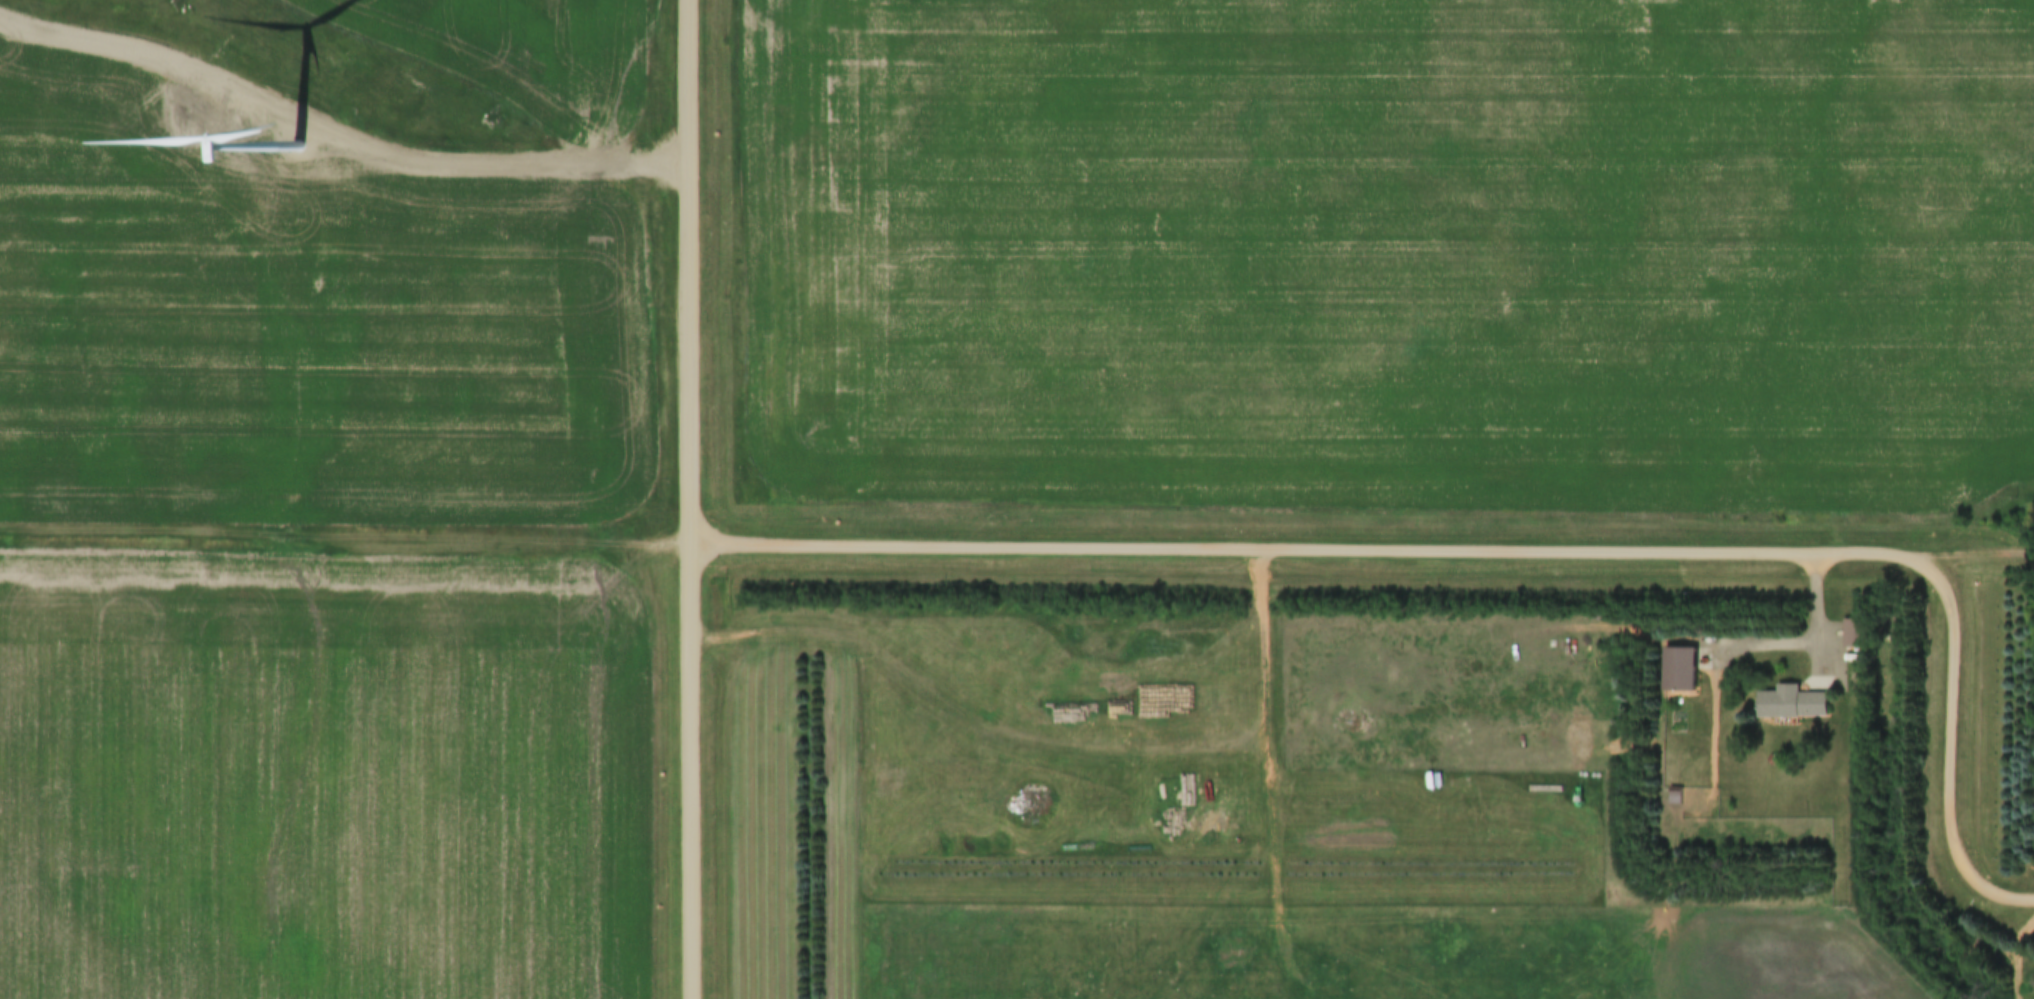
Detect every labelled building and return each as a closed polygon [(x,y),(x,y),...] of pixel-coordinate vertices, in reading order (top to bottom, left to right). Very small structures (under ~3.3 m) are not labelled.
[(1850,649),(1873,649),(1873,620),(1850,620),(1850,649)] [(1706,689),(1706,646),(1673,646),(1673,689),(1706,689)] [(1835,717),(1835,691),(1765,691),(1765,717),(1835,717)]
